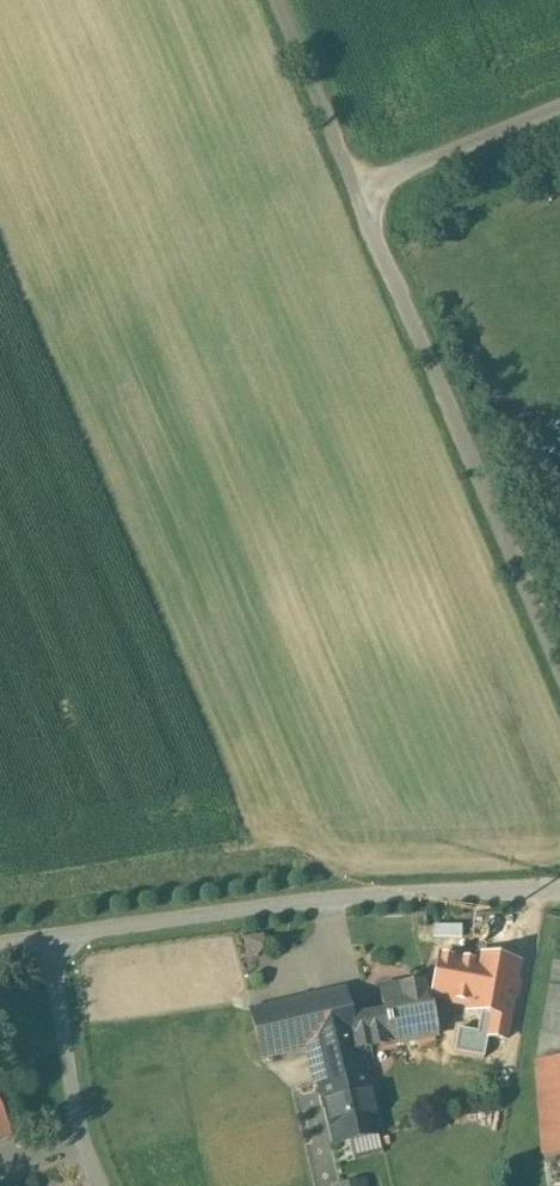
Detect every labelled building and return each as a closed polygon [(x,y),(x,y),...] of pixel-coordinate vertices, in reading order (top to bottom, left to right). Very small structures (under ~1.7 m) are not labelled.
[(266,933),(249,933),(248,950),(266,950),(266,933)] [(553,966),(535,1064),(559,1063),(559,967),(553,966)] [(444,979),(379,991),(384,1015),(352,1021),(356,1038),(356,1040),(389,1034),(391,1045),(454,1033),(444,979)] [(345,991),(251,1014),(262,1061),(305,1051),(356,1038),(352,1021),(345,991)] [(356,1038),(305,1051),(313,1087),(320,1085),(335,1146),(379,1135),(356,1040),(356,1038)] [(535,1064),(542,1159),(559,1157),(559,1063),(535,1064)] [(10,1136),(0,1113),(0,1140),(10,1136)]
